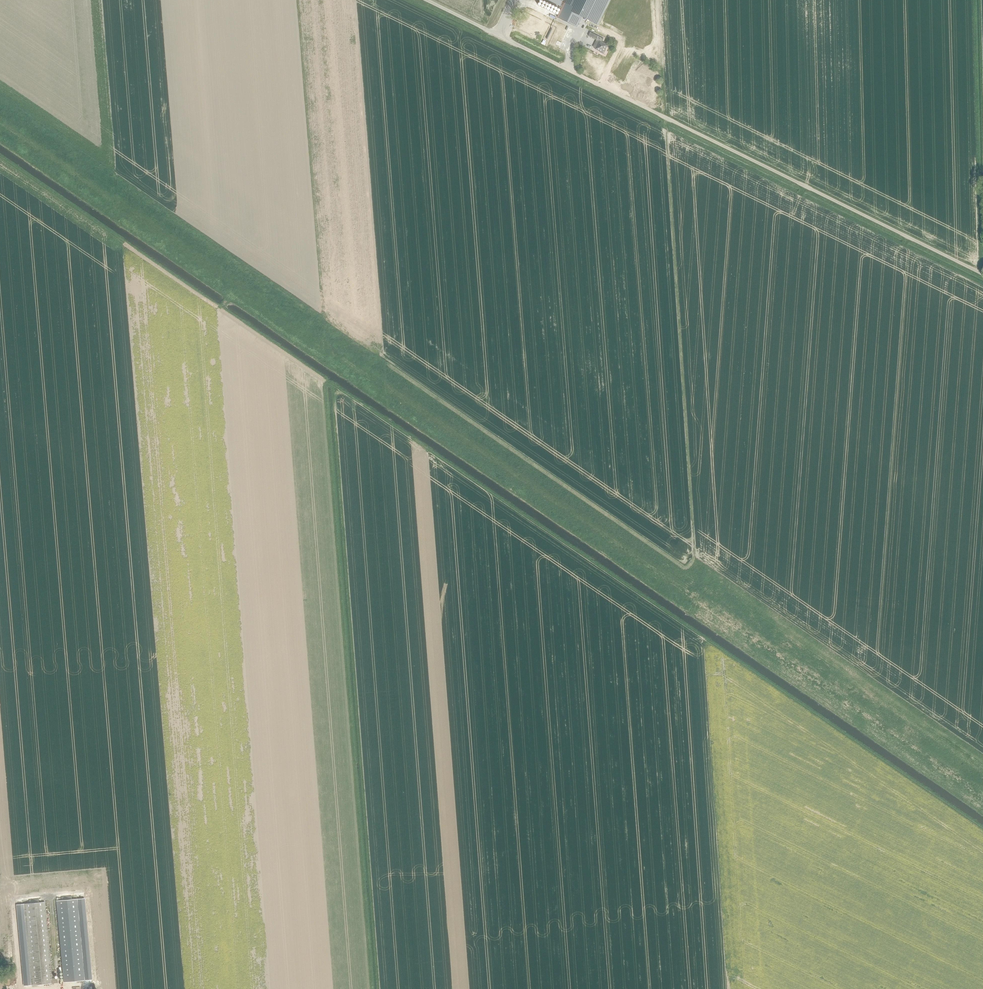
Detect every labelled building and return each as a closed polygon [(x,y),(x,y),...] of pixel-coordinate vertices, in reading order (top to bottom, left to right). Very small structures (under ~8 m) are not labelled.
[(608,0),(545,0),(561,8),(557,16),(577,26),(583,15),(597,22),(608,0)] [(588,36),(599,41),(595,49),(600,52),(599,52),(604,54),(606,50),(605,50),(608,45),(602,42),(603,39),(590,32),(588,36)] [(63,982),(85,980),(77,899),(72,899),(72,896),(62,897),(62,900),(56,901),(63,982)] [(85,898),(77,899),(85,980),(92,980),(85,898)] [(51,979),(44,901),(23,903),(23,904),(30,985),(57,983),(57,978),(51,979)] [(30,985),(23,904),(16,904),(24,986),(30,985)]
